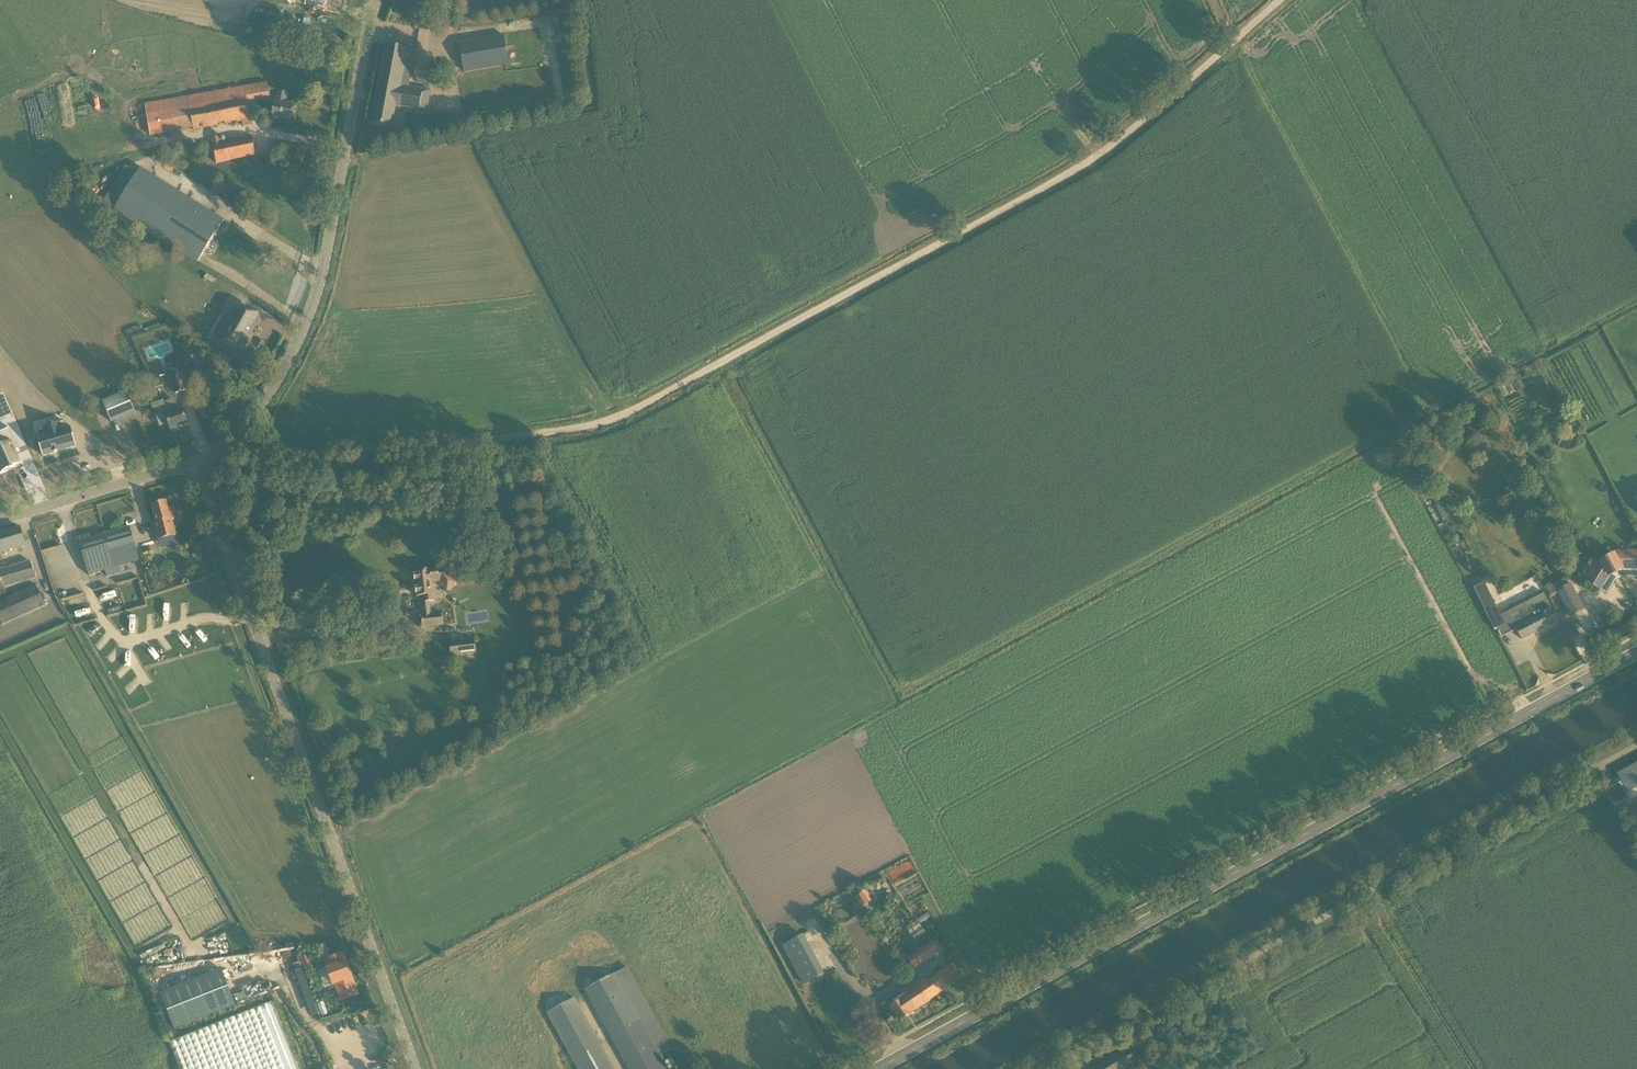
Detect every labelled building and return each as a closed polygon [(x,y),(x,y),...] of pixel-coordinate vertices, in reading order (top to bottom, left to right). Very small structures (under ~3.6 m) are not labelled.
[(508,37),(460,42),(464,76),(511,70),(508,37)] [(372,123),(392,127),(394,117),(396,106),(427,111),(430,90),(409,87),(410,79),(403,78),(408,49),(386,45),(372,123)] [(266,81),(255,84),(145,105),(151,136),(191,128),(192,131),(218,126),(219,124),(224,122),(226,124),(242,121),(243,125),(250,124),(246,101),(269,97),(266,81)] [(274,104),(272,118),(290,122),(293,106),(284,104),(286,94),(277,92),(275,104),(274,104)] [(242,158),(255,155),(252,137),(221,144),(219,137),(211,139),(216,163),(229,161),(229,158),(242,156),(242,158)] [(102,203),(114,210),(138,173),(126,166),(102,203)] [(180,254),(181,253),(197,263),(224,221),(141,169),(138,173),(114,210),(177,251),(176,252),(180,254)] [(77,174),(80,181),(86,179),(83,171),(77,174)] [(237,201),(240,209),(248,206),(246,198),(237,201)] [(240,356),(246,345),(241,342),(242,341),(243,342),(246,336),(245,335),(246,334),(250,337),(262,316),(247,308),(242,318),(243,319),(241,323),(226,314),(221,324),(231,329),(221,345),(240,356)] [(248,363),(243,370),(249,374),(253,367),(248,363)] [(181,369),(169,372),(176,393),(187,389),(181,369)] [(154,387),(161,385),(162,385),(160,377),(152,379),(154,387)] [(1517,392),(1525,388),(1521,380),(1513,384),(1517,392)] [(135,412),(127,391),(103,401),(111,422),(135,412)] [(183,409),(177,411),(176,409),(177,408),(174,399),(165,403),(160,404),(160,402),(151,405),(155,416),(159,427),(169,424),(171,430),(172,430),(173,432),(180,429),(179,427),(188,424),(183,409)] [(0,409),(0,419),(12,415),(7,405),(0,409)] [(47,435),(37,438),(43,457),(76,447),(71,428),(66,429),(64,422),(45,428),(47,435)] [(18,447),(9,427),(0,431),(0,443),(1,446),(0,446),(0,468),(1,471),(20,463),(15,454),(14,450),(18,447)] [(158,539),(168,537),(175,535),(171,519),(174,519),(171,509),(168,510),(166,502),(152,506),(157,523),(154,524),(158,539)] [(1450,514),(1445,506),(1437,510),(1442,518),(1444,523),(1452,518),(1450,514)] [(130,527),(104,535),(79,542),(89,575),(139,561),(136,550),(130,527)] [(25,544),(20,528),(0,534),(0,552),(25,544)] [(1617,553),(1596,564),(1586,581),(1607,593),(1614,581),(1621,577),(1636,577),(1636,553),(1617,553)] [(35,579),(31,562),(0,570),(0,596),(6,594),(4,587),(35,579)] [(448,591),(457,584),(446,569),(429,571),(429,570),(414,572),(414,574),(414,575),(415,579),(414,579),(414,580),(415,580),(416,588),(415,588),(415,589),(416,589),(416,593),(416,594),(417,597),(419,597),(421,616),(430,615),(429,602),(435,601),(434,586),(435,582),(441,581),(448,591)] [(1505,625),(1498,611),(1484,583),(1474,589),(1495,631),(1505,625)] [(45,605),(36,585),(0,602),(0,619),(3,625),(45,605)] [(1558,592),(1571,615),(1583,609),(1570,585),(1558,592)] [(1529,612),(1521,617),(1512,622),(1521,640),(1558,621),(1547,600),(1529,611),(1529,612)] [(430,615),(421,616),(422,627),(443,625),(442,614),(437,614),(430,615)] [(476,649),(475,640),(449,644),(451,656),(468,654),(468,651),(476,649)] [(1620,775),(1629,792),(1636,787),(1636,765),(1620,775)] [(1606,787),(1616,806),(1628,799),(1626,794),(1620,783),(1618,780),(1606,787)] [(873,900),(867,890),(859,895),(865,905),(873,900)] [(914,941),(925,934),(917,920),(905,928),(914,941)] [(783,947),(798,976),(804,985),(823,975),(818,965),(802,936),(783,947)] [(939,954),(931,942),(907,959),(914,970),(939,954)] [(326,946),(317,949),(321,959),(329,956),(326,946)] [(343,954),(326,960),(329,968),(319,972),(325,988),(335,984),(341,1000),(357,994),(351,977),(349,978),(344,964),(346,963),(343,954)] [(309,955),(300,958),(304,969),(313,965),(309,955)] [(905,996),(895,1003),(892,998),(881,1005),(890,1019),(895,1015),(899,1022),(912,1014),(911,1013),(962,978),(953,965),(923,984),(919,979),(902,991),(905,996)] [(585,990),(629,1068),(666,1068),(659,1056),(671,1048),(626,967),(585,990)] [(218,969),(157,993),(171,1029),(232,1006),(218,969)] [(577,1068),(613,1068),(574,999),(547,1014),(577,1068)] [(323,1001),(316,1003),(320,1016),(327,1014),(323,1001)] [(273,1002),(171,1043),(181,1068),(300,1068),(273,1002)] [(1135,1062),(1127,1049),(1093,1068),(1123,1068),(1135,1062)]
